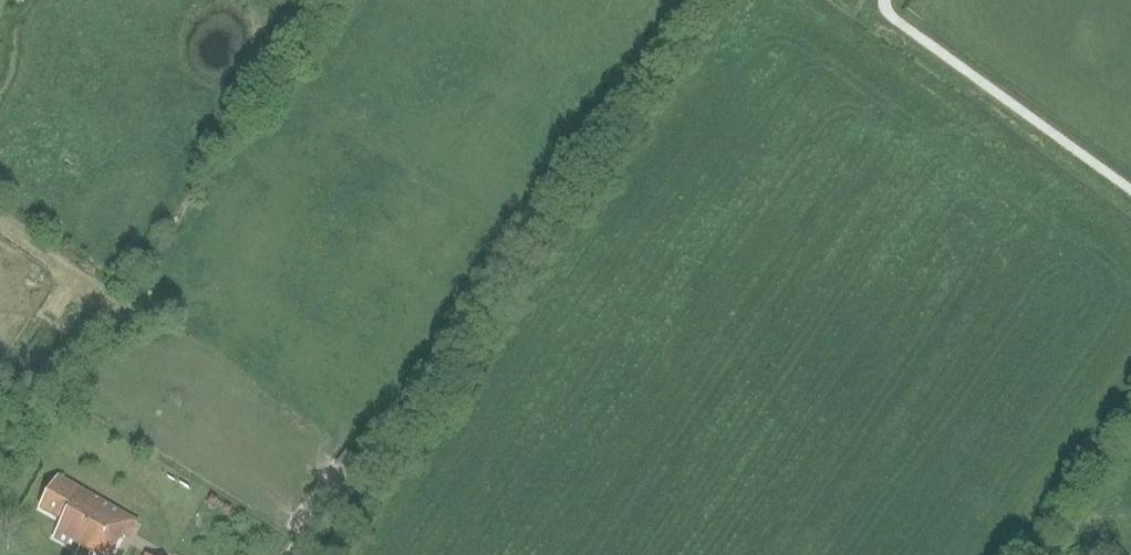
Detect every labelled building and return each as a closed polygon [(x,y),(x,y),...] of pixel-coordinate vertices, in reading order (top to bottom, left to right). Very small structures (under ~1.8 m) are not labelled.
[(131,518),(59,477),(41,509),(63,522),(53,538),(77,552),(80,547),(91,553),(90,554),(110,554),(131,518)]
